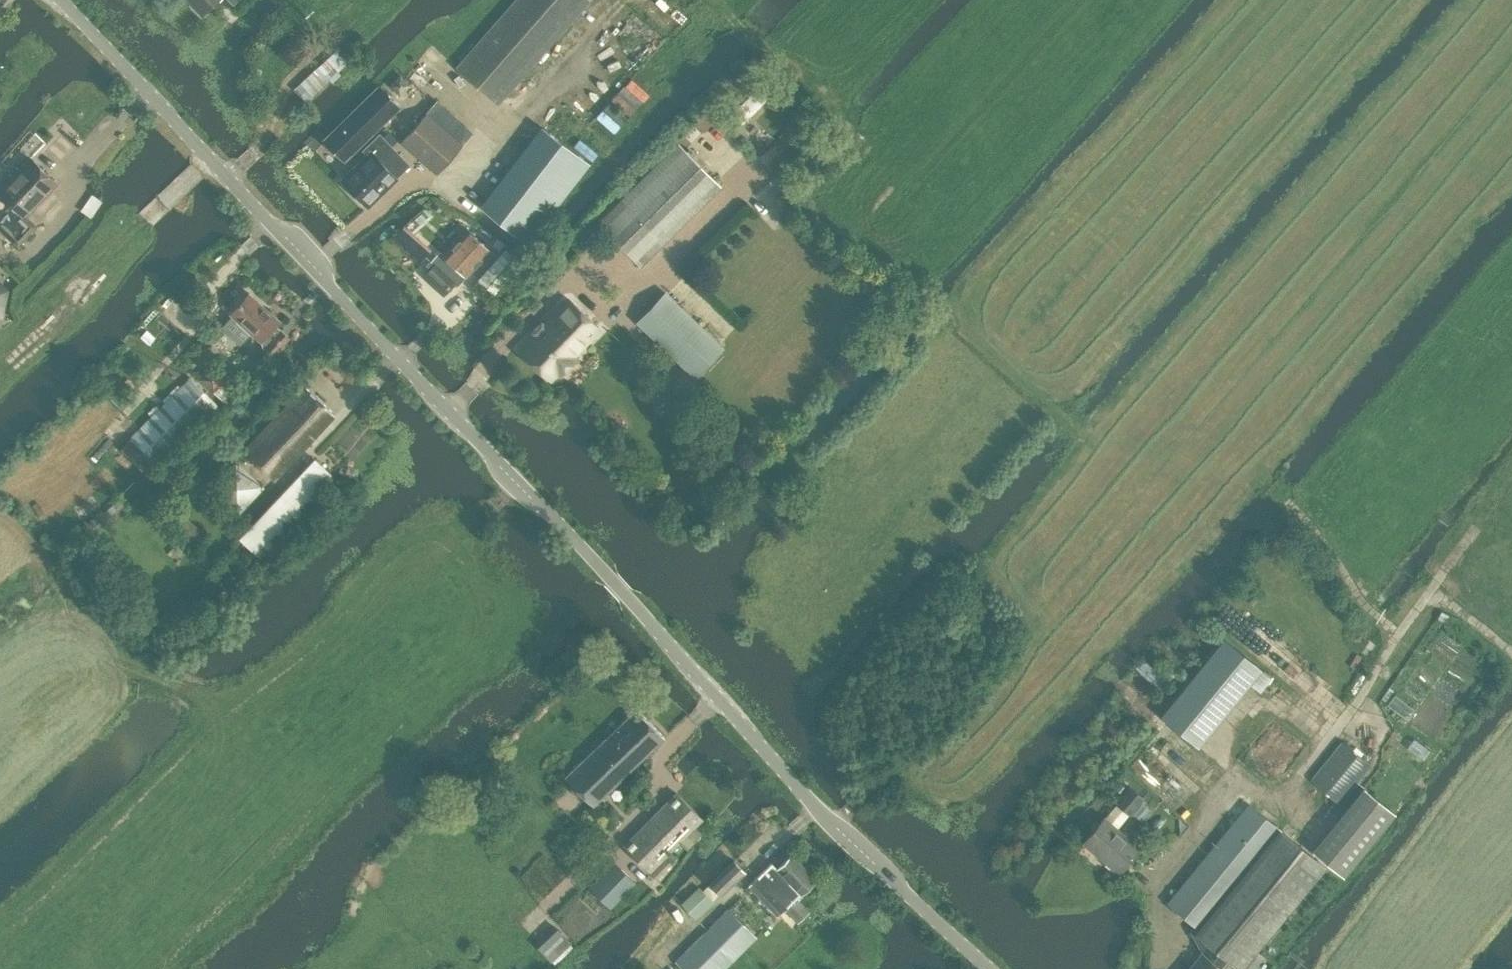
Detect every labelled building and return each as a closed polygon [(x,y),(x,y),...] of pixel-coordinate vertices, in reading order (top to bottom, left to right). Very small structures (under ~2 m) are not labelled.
[(202,14),(216,0),(189,0),(202,14)] [(589,0),(515,0),(456,67),(498,104),(589,0)] [(324,139),(344,160),(398,107),(378,86),(324,139)] [(437,173),(462,145),(472,133),(436,102),(401,141),(437,173)] [(482,208),(527,243),(589,163),(544,128),(482,208)] [(368,206),(397,178),(395,176),(408,164),(379,134),(363,150),(367,154),(342,179),(368,206)] [(640,265),(720,186),(678,144),(598,223),(640,265)] [(0,190),(0,228),(17,244),(34,225),(22,214),(54,180),(30,158),(0,190)] [(435,264),(425,275),(444,293),(462,272),(466,276),(490,249),(467,229),(444,255),(440,251),(431,261),(435,264)] [(505,249),(478,279),(495,293),(521,263),(505,249)] [(261,341),(263,346),(273,355),(290,337),(276,325),(281,320),(248,291),(228,313),(260,342),(261,341)] [(695,377),(724,348),(665,292),(637,321),(695,377)] [(570,299),(520,351),(549,379),(558,370),(561,374),(575,359),(572,356),(599,327),(570,299)] [(232,403),(242,391),(227,377),(228,377),(211,362),(196,379),(212,393),(214,391),(232,407),(234,405),(232,403)] [(158,463),(216,404),(190,377),(131,437),(120,449),(146,474),(157,462),(158,463)] [(671,377),(657,390),(667,400),(671,404),(684,391),(671,377)] [(273,479),(335,414),(304,385),(242,450),(273,479)] [(314,458),(238,537),(265,562),(328,495),(318,486),(330,474),(314,458)] [(238,514),(264,486),(235,460),(210,488),(238,514)] [(114,519),(127,510),(119,499),(106,508),(114,519)] [(1222,637),(1160,715),(1198,746),(1261,668),(1222,637)] [(1149,683),(1157,690),(1175,670),(1167,663),(1149,683)] [(593,806),(664,737),(636,708),(565,777),(593,806)] [(1339,802),(1370,764),(1342,741),(1310,779),(1339,802)] [(1363,786),(1312,850),(1344,876),(1395,813),(1363,786)] [(1130,813),(1142,798),(1129,787),(1117,803),(1130,813)] [(687,849),(701,832),(694,826),(702,819),(676,793),(623,845),(650,871),(679,842),(687,849)] [(1325,867),(1281,831),(1248,804),(1167,903),(1194,925),(1189,931),(1201,952),(1187,968),(1238,968),(1239,968),(1240,968),(1241,968),(1325,867)] [(1118,872),(1139,847),(1104,818),(1083,842),(1118,872)] [(771,863),(756,878),(748,885),(776,915),(784,907),(797,921),(807,911),(795,898),(814,878),(791,854),(777,869),(771,863)] [(656,878),(671,864),(665,857),(650,872),(656,878)] [(720,895),(745,871),(734,860),(702,890),(699,886),(681,903),(696,919),(714,901),(712,899),(718,893),(720,895)] [(609,908),(635,882),(613,861),(587,887),(609,908)] [(675,961),(683,968),(723,968),(757,936),(728,908),(675,961)] [(553,924),(533,943),(551,962),(571,942),(553,924)]
